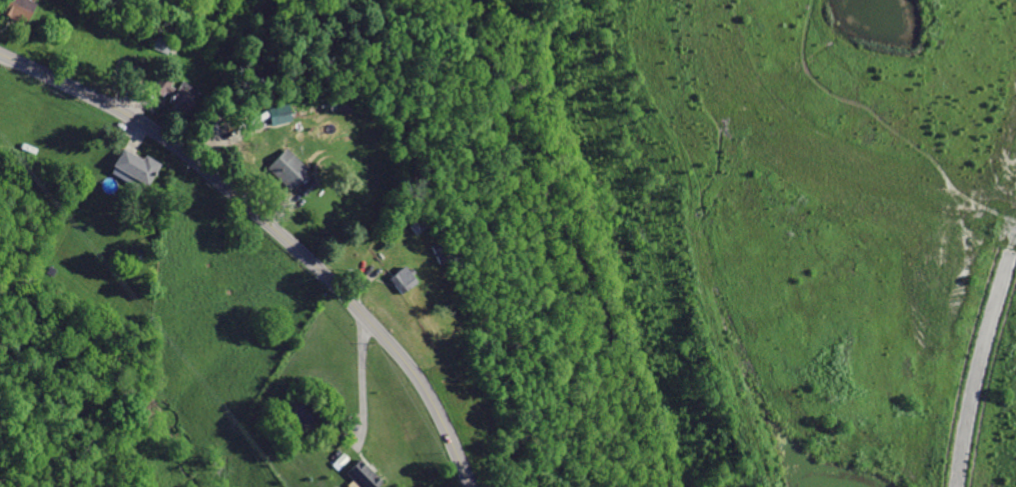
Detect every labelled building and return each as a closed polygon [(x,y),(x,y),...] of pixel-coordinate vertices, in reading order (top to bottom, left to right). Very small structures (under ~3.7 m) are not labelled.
[(32,2),(29,0),(6,0),(0,13),(24,23),(32,2)] [(165,101),(182,113),(196,92),(179,80),(174,87),(157,75),(149,86),(167,98),(165,101)] [(268,125),(289,120),(285,103),(264,108),(268,125)] [(288,189),(307,168),(284,147),(265,168),(288,189)] [(159,163),(144,154),(142,159),(122,148),(109,171),(131,183),(133,179),(146,186),(159,163)] [(315,183),(309,178),(299,190),(305,195),(315,183)] [(398,293),(415,283),(405,265),(388,276),(398,293)] [(359,458),(345,472),(360,486),(375,486),(382,481),(359,458)]
